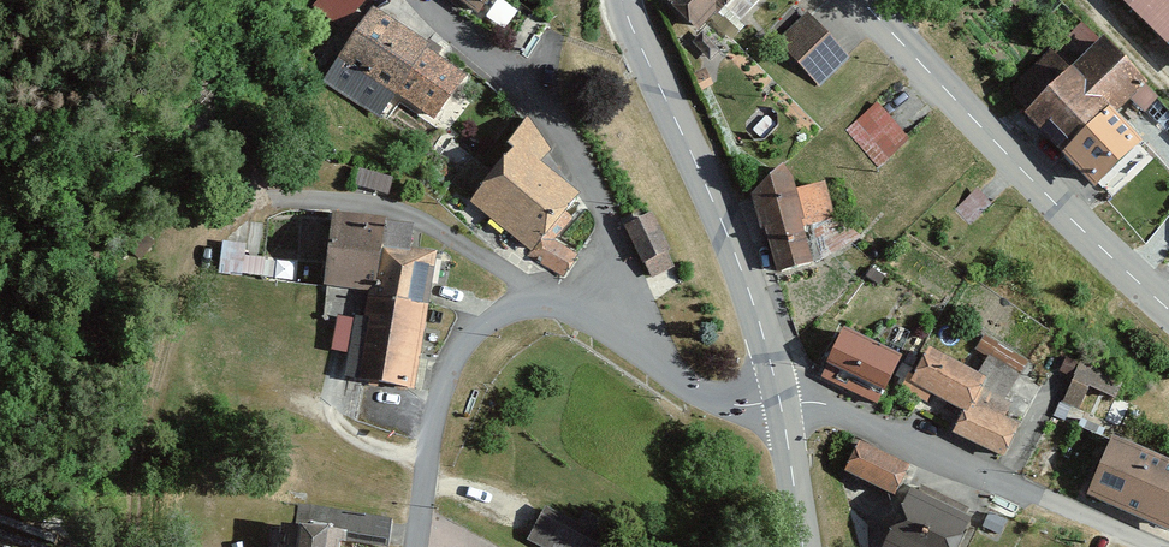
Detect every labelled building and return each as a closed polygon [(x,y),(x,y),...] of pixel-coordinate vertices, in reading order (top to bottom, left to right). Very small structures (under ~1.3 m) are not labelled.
[(314,5),(339,28),(364,0),(318,0),(314,5)] [(487,0),(468,0),(480,10),(487,0)] [(679,13),(692,0),(666,0),(679,13)] [(697,30),(713,14),(715,17),(725,7),(739,20),(758,0),(692,0),(679,13),(697,30)] [(1022,0),(1004,0),(1011,9),(1022,0)] [(1168,44),(1168,0),(1126,0),(1168,44)] [(427,46),(372,9),(325,80),(380,116),(395,94),(433,120),(463,74),(425,49),(427,46)] [(820,83),(848,56),(806,12),(777,40),(820,83)] [(1049,52),(1009,90),(1029,111),(1024,116),(1068,162),(1114,118),(1132,100),(1145,114),(1159,100),(1104,42),(1070,74),(1049,52)] [(879,166),(909,139),(877,104),(847,130),(879,166)] [(1068,162),(1094,189),(1140,145),(1114,118),(1068,162)] [(472,200),(532,250),(545,234),(577,196),(539,164),(550,151),(529,119),(508,144),(515,150),(472,200)] [(767,226),(777,270),(822,260),(861,239),(832,214),(824,182),(793,193),(790,176),(784,169),(754,193),(762,228),(767,226)] [(969,227),(993,204),(976,187),(953,209),(969,227)] [(655,214),(630,226),(645,260),(670,249),(655,214)] [(409,227),(331,219),(324,284),(368,289),(372,247),(407,251),(409,227)] [(529,254),(564,276),(576,254),(545,234),(532,250),(529,254)] [(427,301),(432,254),(407,251),(372,247),(368,289),(367,295),(427,301)] [(354,315),(348,378),(423,386),(425,362),(421,361),(427,301),(367,295),(365,317),(354,315)] [(884,391),(900,357),(845,331),(829,364),(841,370),(837,377),(877,397),(880,390),(884,391)] [(1019,426),(1003,418),(1010,405),(1004,402),(1026,360),(982,337),(976,349),(989,355),(978,376),(930,351),(915,378),(909,374),(902,387),(924,399),(928,391),(964,410),(953,431),(1003,457),(1019,426)] [(1122,383),(1081,364),(1064,400),(1120,426),(1131,404),(1115,397),(1122,383)] [(1113,438),(1088,494),(1168,530),(1168,463),(1113,438)] [(894,495),(908,466),(859,442),(845,470),(894,495)] [(899,516),(957,544),(969,519),(965,517),(969,509),(922,486),(918,494),(911,491),(899,516)] [(304,529),(345,535),(385,541),(388,519),(307,507),(304,529)] [(607,540),(546,508),(529,539),(544,546),(603,546),(607,540)] [(957,544),(899,516),(884,546),(956,546),(957,544)] [(345,535),(304,529),(281,526),(278,546),(343,546),(345,535)]
